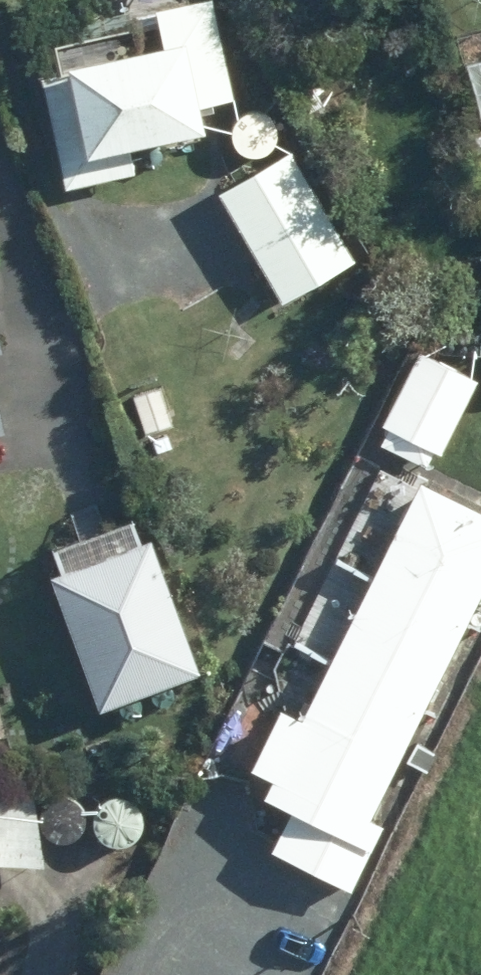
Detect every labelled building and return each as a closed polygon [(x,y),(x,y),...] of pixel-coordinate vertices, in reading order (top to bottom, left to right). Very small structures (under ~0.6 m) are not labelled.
[(73,186),(144,169),(138,143),(217,125),(212,103),(240,96),(218,0),(201,0),(165,8),(173,41),(149,47),(143,24),(66,42),(71,67),(48,73),(73,186)] [(320,89),(300,102),(308,114),(328,102),(320,89)] [(230,192),(290,300),(361,261),(301,152),(230,192)] [(480,386),(480,376),(428,349),(423,357),(413,353),(403,373),(413,378),(392,422),(397,425),(389,442),(431,464),(440,446),(448,450),(480,386)] [(143,394),(152,431),(179,423),(168,387),(143,394)] [(9,430),(0,389),(0,432),(9,430)] [(309,716),(292,707),(261,768),(281,778),(272,794),(298,806),(278,847),(358,887),(390,823),(376,817),(480,608),(480,505),(428,479),(309,716)] [(176,593),(150,522),(136,526),(134,520),(112,528),(115,533),(93,541),(120,614),(176,593)] [(424,744),(415,760),(433,770),(442,754),(424,744)] [(1,861),(52,864),(40,786),(0,783),(0,883),(1,861)]
